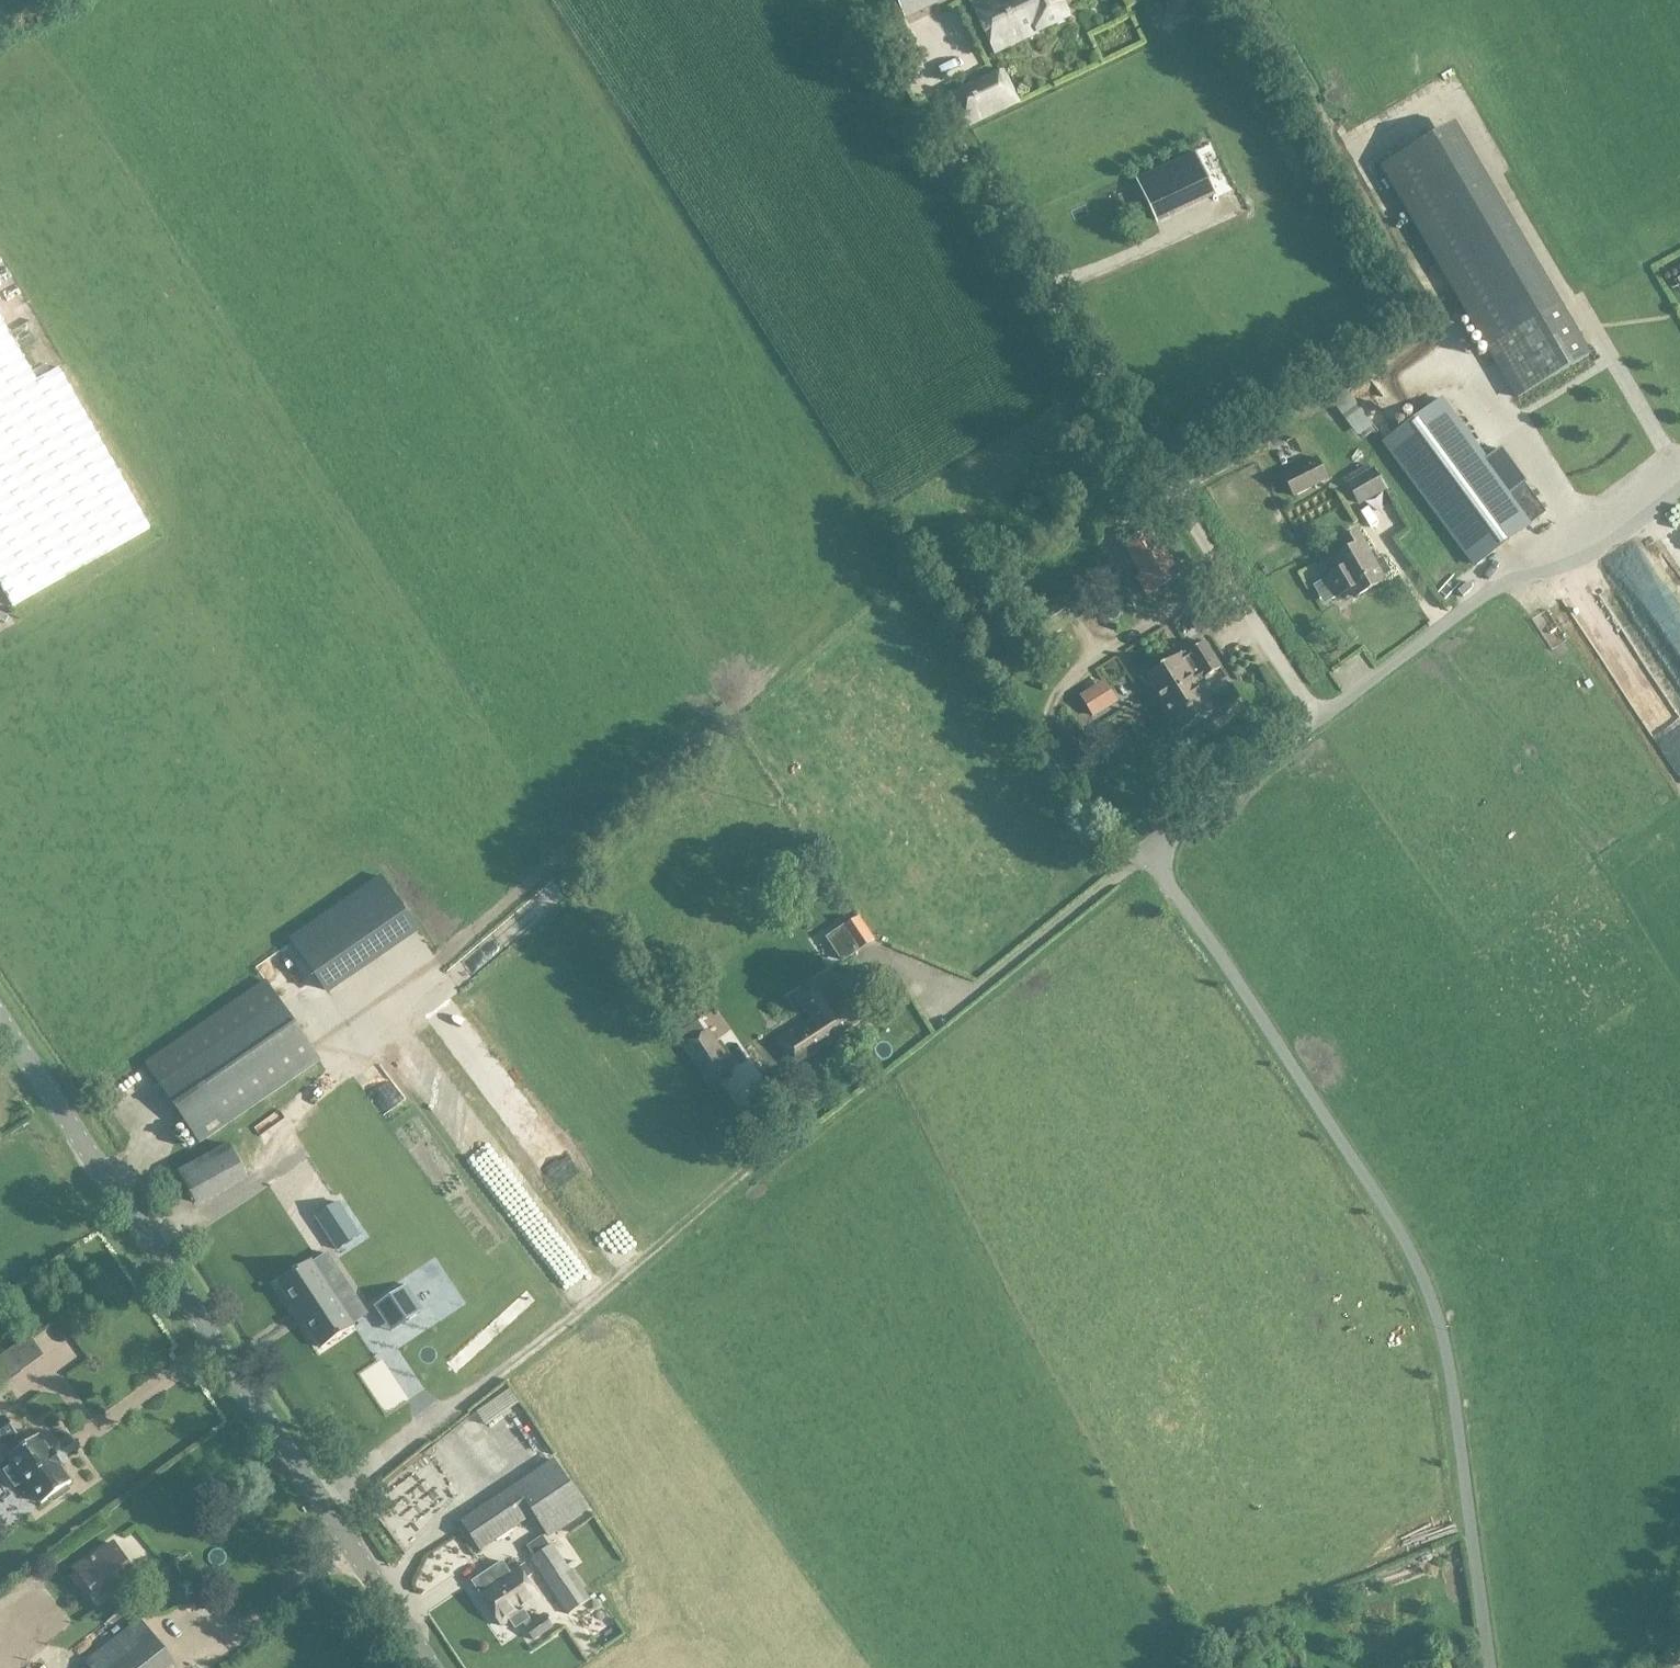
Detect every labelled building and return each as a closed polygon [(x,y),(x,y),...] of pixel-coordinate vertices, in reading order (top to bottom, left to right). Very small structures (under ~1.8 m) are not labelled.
[(904,19),(942,0),(895,0),(904,19)] [(1068,18),(1060,0),(984,0),(972,6),(994,52),(1068,18)] [(963,128),(1018,101),(1003,71),(948,98),(963,128)] [(1517,397),(1588,356),(1453,125),(1382,166),(1517,397)] [(1195,152),(1135,180),(1156,225),(1216,197),(1195,152)] [(12,604),(150,524),(58,365),(35,378),(0,318),(0,582),(12,604)] [(1381,353),(1367,363),(1377,378),(1391,368),(1381,353)] [(1486,459),(1480,451),(1440,399),(1383,442),(1423,495),(1474,565),(1532,522),(1545,512),(1524,485),(1526,484),(1500,449),(1486,459)] [(1327,479),(1316,458),(1282,475),(1293,496),(1327,479)] [(1358,506),(1385,491),(1373,468),(1370,469),(1367,465),(1343,478),(1358,506)] [(1123,544),(1142,574),(1153,591),(1181,574),(1151,527),(1123,544)] [(1372,551),(1369,553),(1357,533),(1343,541),(1348,550),(1332,560),(1339,571),(1326,579),(1337,597),(1349,590),(1354,597),(1385,579),(1384,576),(1390,573),(1382,558),(1378,560),(1372,551)] [(1679,592),(1679,563),(1678,560),(1665,568),(1679,593),(1679,592)] [(1621,622),(1652,670),(1663,663),(1632,615),(1621,622)] [(1204,642),(1181,657),(1180,654),(1142,679),(1155,698),(1157,696),(1180,732),(1202,718),(1179,683),(1216,659),(1204,642)] [(1179,683),(1202,718),(1213,711),(1195,684),(1221,668),(1216,659),(1179,683)] [(1080,695),(1093,715),(1105,708),(1092,687),(1080,695)] [(322,1006),(322,1005),(411,939),(373,890),(285,958),(322,1006)] [(874,940),(859,918),(843,928),(858,950),(874,940)] [(866,975),(876,990),(887,983),(877,968),(866,975)] [(796,1030),(796,1031),(778,1043),(793,1065),(866,1017),(851,994),(839,1001),(833,992),(835,991),(825,976),(796,995),(812,1020),(796,1030)] [(146,1064),(201,1144),(321,1061),(265,982),(146,1064)] [(662,1011),(710,1084),(747,1060),(698,987),(662,1011)] [(344,1135),(386,1096),(365,1073),(323,1112),(344,1135)] [(267,1132),(306,1209),(347,1188),(307,1111),(267,1132)] [(223,1132),(173,1163),(193,1193),(243,1162),(223,1132)] [(430,1171),(372,1220),(391,1243),(370,1260),(392,1285),(411,1270),(445,1311),(422,1331),(447,1361),(531,1290),(430,1171)] [(361,1234),(339,1201),(317,1216),(339,1249),(361,1234)] [(296,1270),(291,1273),(292,1273),(277,1283),(299,1315),(347,1284),(327,1254),(312,1263),(310,1261),(296,1270)] [(335,1339),(336,1339),(340,1336),(354,1326),(352,1324),(367,1314),(347,1284),(299,1315),(321,1348),(335,1339)] [(389,1296),(406,1322),(423,1310),(406,1285),(389,1296)] [(0,1356),(0,1372),(6,1381),(20,1372),(6,1352),(0,1356)] [(63,1463),(53,1450),(49,1452),(38,1436),(21,1448),(13,1436),(16,1434),(4,1417),(0,1420),(0,1445),(4,1442),(11,1454),(8,1456),(14,1465),(5,1471),(16,1486),(24,1480),(41,1503),(50,1497),(53,1501),(69,1490),(66,1486),(71,1482),(59,1466),(63,1463)] [(554,1459),(462,1521),(481,1549),(535,1514),(549,1535),(588,1510),(554,1459)] [(530,1559),(568,1615),(591,1599),(567,1565),(577,1558),(563,1537),(530,1559)] [(133,1572),(114,1544),(77,1569),(97,1598),(133,1572)] [(531,1623),(529,1619),(523,1612),(540,1601),(517,1566),(508,1572),(502,1562),(472,1582),(501,1626),(510,1621),(515,1628),(522,1624),(533,1640),(553,1627),(545,1615),(531,1623)] [(89,1667),(170,1667),(176,1663),(140,1619),(84,1662),(89,1667)]
